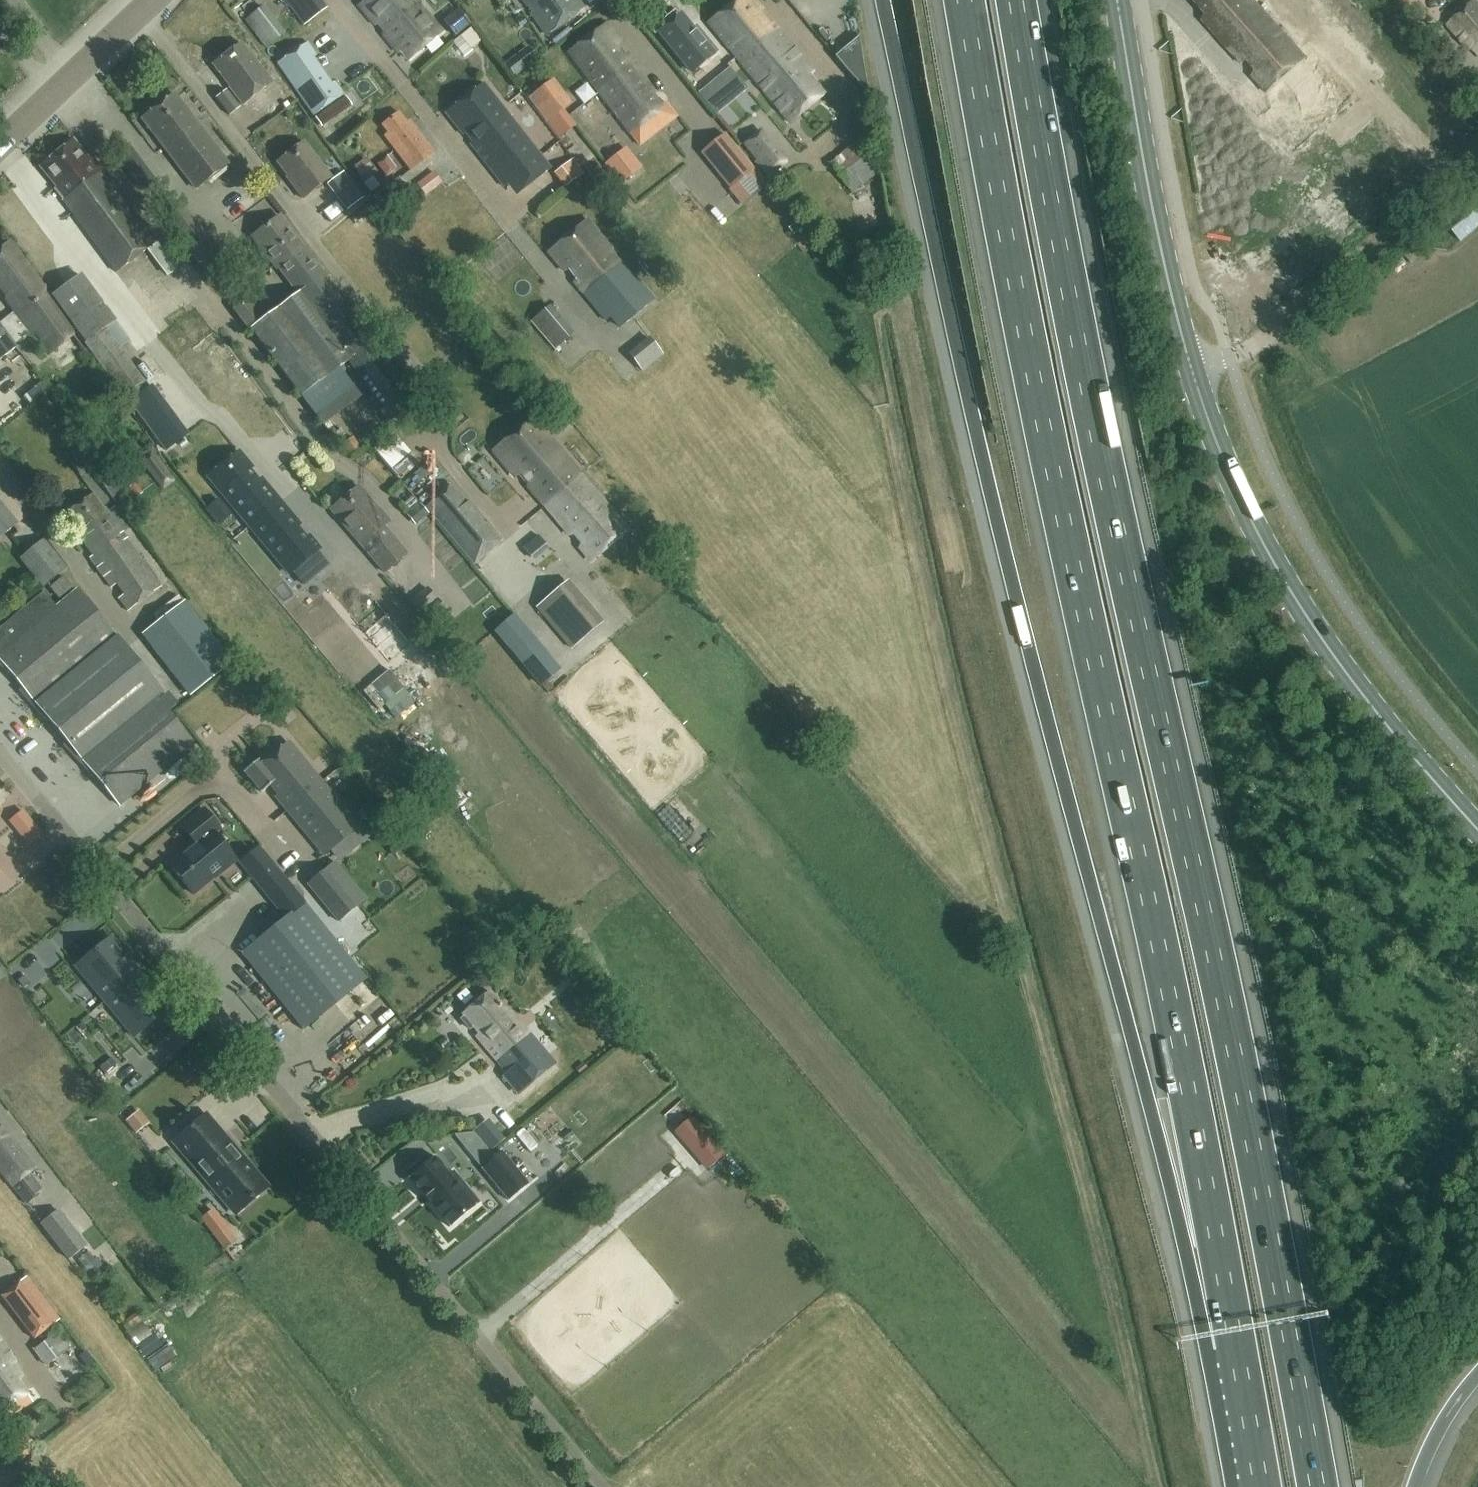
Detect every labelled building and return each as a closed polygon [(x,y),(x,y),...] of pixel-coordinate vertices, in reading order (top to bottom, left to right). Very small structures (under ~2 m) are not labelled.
[(320,0),(285,0),(304,25),(326,8),(320,0)] [(417,0),(366,0),(357,7),(374,27),(380,22),(386,30),(382,36),(398,54),(400,52),(408,62),(443,31),(417,0)] [(583,7),(578,0),(521,0),(544,33),(583,7)] [(760,14),(763,9),(755,0),(735,0),(708,23),(792,123),(824,97),(823,96),(826,94),(816,83),(809,75),(811,72),(808,68),(773,23),(769,24),(760,14)] [(1206,15),(1202,20),(1241,64),(1247,60),(1256,71),(1252,76),(1267,93),(1306,59),(1298,50),(1253,0),(1193,0),(1206,15)] [(1474,0),(1447,25),(1470,50),(1472,48),(1477,43),(1477,4),(1474,0)] [(266,47),(284,34),(263,6),(245,20),(266,47)] [(695,33),(680,14),(659,31),(692,72),(717,52),(699,30),(695,33)] [(623,87),(639,74),(634,67),(635,64),(627,53),(621,57),(614,46),(619,40),(606,24),(569,52),(599,91),(616,78),(623,87)] [(461,35),(463,37),(472,49),(482,41),(470,28),(461,35)] [(869,93),(858,33),(835,52),(869,93)] [(465,55),(472,49),(461,35),(453,42),(465,55)] [(241,104),(271,82),(241,43),(213,65),(229,86),(228,87),(241,104)] [(332,85),(312,59),(315,57),(306,44),(276,67),(315,118),(344,95),(335,83),(332,85)] [(729,68),(713,81),(721,90),(737,77),(729,68)] [(616,78),(599,91),(639,143),(676,114),(665,100),(659,105),(651,95),(653,92),(639,74),(623,87),(616,78)] [(553,79),(527,98),(538,111),(546,122),(563,110),(572,104),(553,79)] [(596,93),(587,81),(575,90),(584,102),(596,93)] [(550,168),(484,83),(446,113),(462,134),(463,134),(466,132),(473,141),(470,144),(505,187),(508,184),(509,184),(513,180),(522,191),(550,168)] [(229,116),(240,107),(226,89),(215,97),(229,116)] [(196,188),(228,163),(175,95),(144,119),(196,188)] [(1299,101),(1261,136),(1329,212),(1367,178),(1338,146),(1323,159),(1312,147),(1327,134),(1299,101)] [(563,110),(546,122),(559,138),(574,125),(563,110)] [(410,125),(400,113),(382,126),(391,137),(387,140),(411,170),(434,151),(413,123),(410,125)] [(537,148),(552,139),(545,127),(530,136),(537,148)] [(769,177),(787,164),(787,160),(761,129),(742,143),(769,177)] [(730,189),(755,169),(724,133),(702,151),(700,152),(730,189)] [(89,157),(73,139),(40,167),(66,198),(62,201),(116,273),(148,249),(168,275),(177,268),(170,259),(94,156),(89,157)] [(303,199),(331,177),(304,142),(277,162),(292,181),(290,182),(303,199)] [(855,142),(828,163),(853,194),(880,173),(855,142)] [(542,155),(548,163),(563,152),(557,144),(542,155)] [(622,150),(604,164),(619,184),(637,170),(622,150)] [(1230,160),(1242,176),(1252,167),(1241,152),(1230,160)] [(385,176),(395,168),(386,156),(376,164),(385,176)] [(365,157),(352,167),(372,193),(382,185),(371,171),(373,169),(365,157)] [(573,158),(553,172),(564,188),(584,173),(573,158)] [(348,213),(363,199),(342,172),(326,185),(348,213)] [(433,172),(416,185),(424,195),(441,182),(433,172)] [(382,206),(399,193),(408,188),(399,177),(391,183),(373,196),(382,206)] [(1477,227),(1477,200),(1476,197),(1445,223),(1460,241),(1477,227)] [(1214,201),(1200,208),(1206,221),(1220,214),(1214,201)] [(418,399),(304,250),(305,249),(280,216),(253,237),(267,256),(268,255),(297,293),(262,320),(247,300),(235,309),(250,330),(251,330),(301,396),(316,417),(323,425),(361,397),(339,367),(347,360),(392,419),(418,399)] [(652,301),(601,239),(602,238),(586,220),(548,252),(564,271),(569,269),(576,278),(573,282),(605,320),(611,316),(620,328),(652,301)] [(16,344),(29,333),(34,331),(42,341),(40,344),(48,355),(75,334),(9,241),(0,248),(0,288),(7,297),(6,300),(14,311),(13,311),(13,312),(0,321),(0,324),(16,344)] [(164,448),(182,435),(119,349),(129,342),(81,275),(53,295),(164,448)] [(553,355),(568,344),(546,313),(531,324),(553,355)] [(0,324),(0,360),(17,347),(15,344),(16,344),(0,324)] [(664,354),(650,338),(629,355),(642,372),(664,354)] [(580,476),(532,420),(493,450),(515,476),(521,473),(529,481),(527,486),(543,505),(580,476)] [(404,451),(396,459),(416,482),(444,456),(416,426),(397,444),(404,451)] [(259,529),(289,504),(271,483),(268,485),(257,472),(260,470),(247,454),(217,479),(259,529)] [(627,530),(580,476),(543,505),(568,533),(574,531),(582,541),(580,546),(592,558),(627,530)] [(132,501),(143,493),(135,482),(124,490),(132,501)] [(379,510),(358,486),(331,509),(385,572),(406,553),(383,526),(389,520),(380,509),(379,510)] [(106,511),(93,494),(64,515),(92,555),(90,558),(111,588),(116,584),(124,594),(118,598),(127,611),(160,587),(106,511)] [(218,501),(206,510),(218,525),(230,516),(218,501)] [(18,523),(0,502),(0,537),(18,523)] [(419,504),(416,502),(408,509),(410,512),(406,515),(415,525),(427,515),(429,513),(420,503),(419,504)] [(308,527),(289,504),(259,529),(298,576),(313,564),(324,576),(336,566),(325,553),(328,551),(318,539),(316,542),(306,530),(308,527)] [(537,535),(523,548),(530,557),(545,544),(537,535)] [(42,589),(46,586),(67,568),(44,539),(18,559),(42,589)] [(58,599),(73,587),(64,576),(49,587),(58,599)] [(600,625),(565,584),(537,607),(572,648),(600,625)] [(428,625),(447,610),(444,606),(437,599),(427,586),(409,602),(419,615),(420,614),(426,621),(428,625)] [(76,588),(56,605),(44,591),(0,627),(0,665),(2,667),(5,665),(23,687),(18,690),(47,720),(49,719),(67,741),(63,745),(94,779),(96,777),(120,806),(194,744),(168,712),(176,705),(167,693),(163,696),(76,588)] [(184,603),(144,635),(190,694),(231,662),(184,603)] [(514,613),(493,630),(539,686),(560,669),(514,613)] [(275,796),(287,810),(320,784),(288,744),(263,764),(259,759),(244,772),(261,793),(270,785),(278,794),(275,796)] [(320,784),(287,810),(296,822),(299,821),(306,829),(303,831),(323,856),(339,843),(347,852),(364,838),(320,784)] [(221,871),(235,860),(214,833),(219,828),(204,809),(181,827),(195,843),(168,864),(192,894),(213,877),(210,873),(218,867),(221,871)] [(27,844),(41,831),(24,810),(9,822),(27,844)] [(259,847),(238,864),(238,865),(253,882),(274,865),(260,847),(259,847)] [(274,865),(253,882),(267,900),(289,883),(274,865)] [(339,888),(327,873),(304,892),(331,925),(358,903),(344,885),(339,888)] [(289,883),(267,900),(283,920),(284,920),(290,915),(305,903),(289,883)] [(304,1028),(366,978),(305,903),(290,915),(284,920),(283,920),(243,953),(304,1028)] [(124,952),(112,938),(76,967),(106,1002),(141,973),(131,961),(134,958),(127,949),(124,952)] [(10,989),(0,973),(0,996),(10,989)] [(135,1038),(170,1008),(158,994),(161,991),(154,983),(151,985),(141,973),(106,1002),(135,1038)] [(24,976),(17,981),(22,987),(28,982),(24,976)] [(506,1011),(487,990),(462,1013),(488,1043),(485,1046),(509,1072),(505,1075),(520,1092),(554,1061),(508,1009),(506,1011)] [(374,1044),(399,1030),(394,1021),(369,1035),(374,1044)] [(619,1042),(629,1035),(618,1021),(608,1028),(619,1042)] [(83,1071),(112,1107),(133,1089),(104,1053),(83,1071)] [(123,1126),(135,1140),(150,1125),(138,1112),(123,1126)] [(236,1152),(206,1115),(205,1117),(177,1139),(212,1181),(216,1177),(228,1192),(240,1207),(236,1210),(237,1212),(269,1186),(254,1168),(251,1170),(246,1163),(249,1161),(239,1149),(236,1152)] [(708,1170),(726,1154),(693,1116),(675,1132),(708,1170)] [(27,1204),(39,1194),(24,1175),(34,1168),(6,1131),(6,1127),(0,1119),(0,1169),(27,1204)] [(528,1184),(501,1152),(481,1168),(509,1200),(528,1184)] [(449,1173),(434,1155),(409,1176),(421,1191),(420,1192),(429,1203),(430,1202),(450,1226),(479,1201),(452,1170),(449,1173)] [(224,1249),(237,1240),(213,1208),(200,1217),(224,1249)] [(69,1248),(85,1235),(80,1227),(66,1210),(52,1220),(49,1223),(69,1248)] [(34,1340),(59,1320),(27,1276),(0,1296),(34,1340)] [(70,1347),(58,1331),(33,1349),(45,1366),(70,1347)] [(30,1401),(16,1381),(20,1377),(10,1357),(9,1355),(0,1342),(0,1411),(5,1417),(30,1401)]
